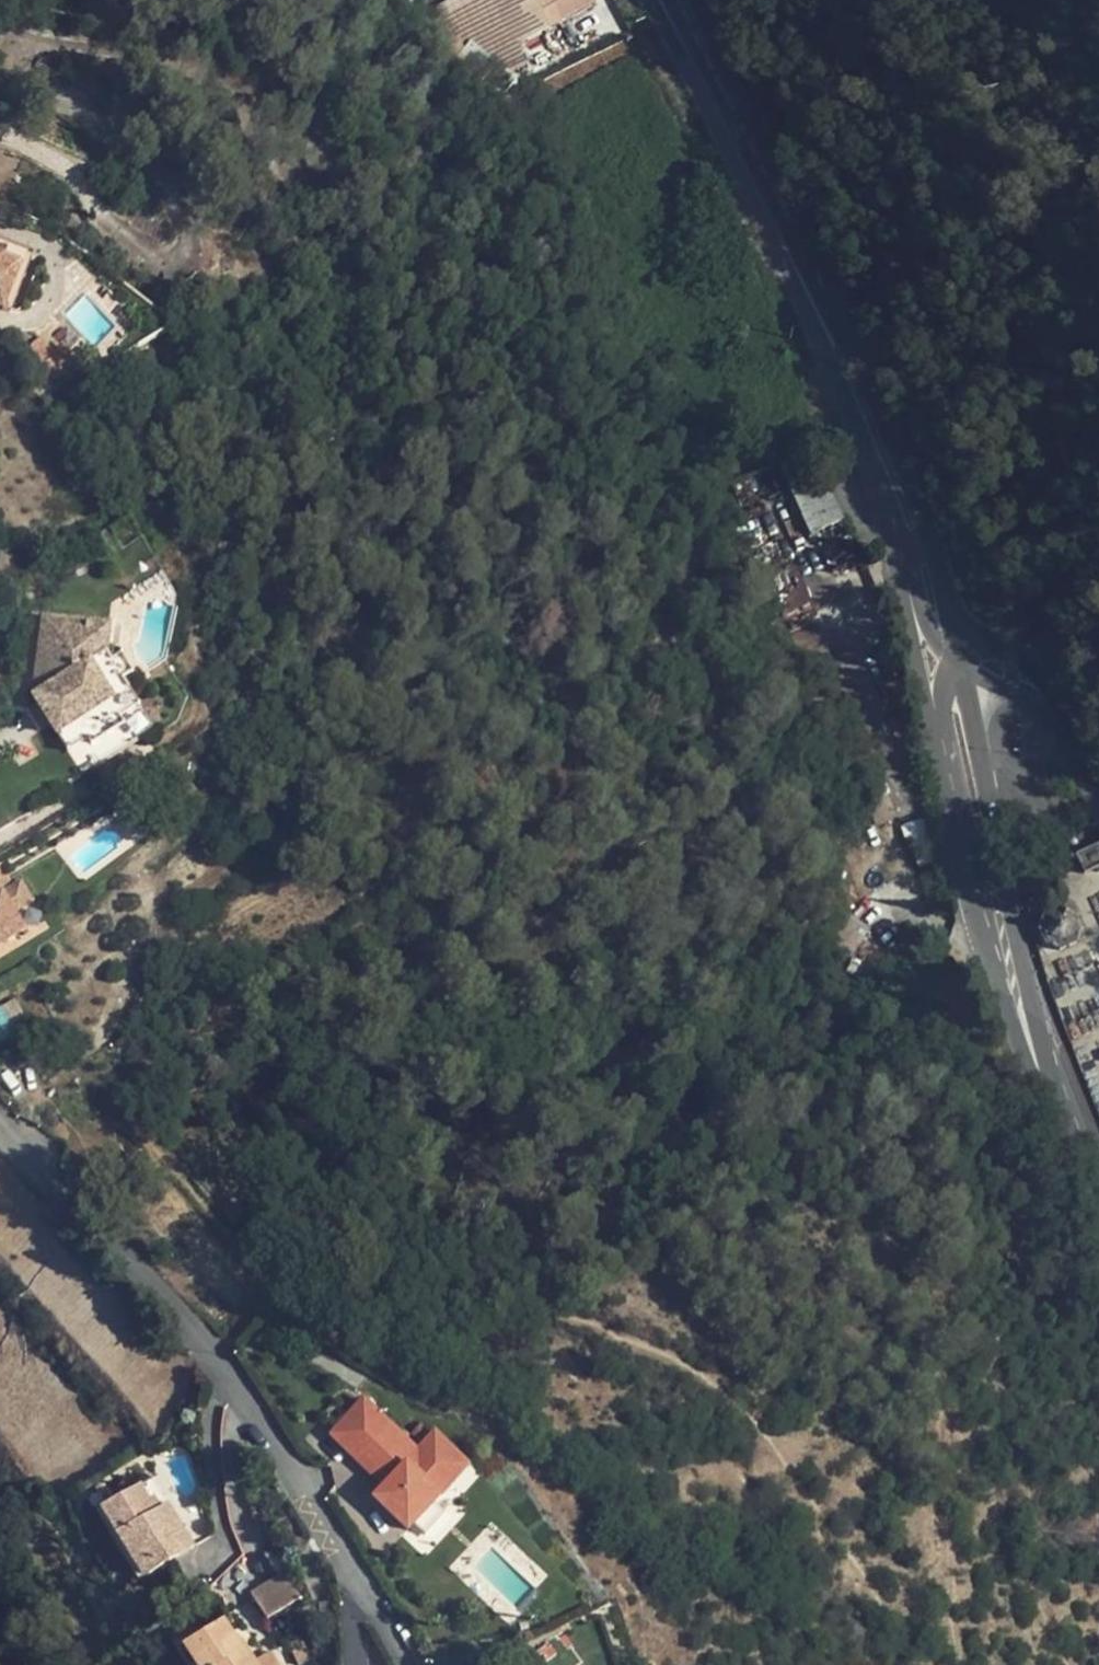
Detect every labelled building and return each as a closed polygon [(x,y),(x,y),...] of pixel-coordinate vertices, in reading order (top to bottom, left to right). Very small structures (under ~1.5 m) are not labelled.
[(442,0),(454,27),(474,67),(478,69),(482,70),(487,68),(491,63),(491,0),(443,0),(442,0)] [(598,0),(511,0),(511,10),(511,58),(510,69),(524,62),(514,45),(544,31),(598,0)] [(599,0),(598,0),(544,31),(514,45),(524,62),(525,61),(570,37),(608,15),(599,0)] [(20,269),(9,294),(16,297),(32,258),(0,244),(0,261),(20,269)] [(5,305),(9,294),(20,269),(0,261),(0,307),(5,305)] [(819,463),(799,471),(787,477),(818,546),(852,531),(819,463)] [(797,580),(771,592),(792,639),(818,628),(797,580)] [(101,656),(105,631),(40,622),(30,698),(55,741),(75,730),(80,738),(82,743),(117,723),(84,666),(101,656)] [(60,749),(80,738),(75,730),(55,741),(60,749)] [(904,822),(931,811),(921,770),(911,774),(869,791),(888,835),(906,828),(904,822)] [(1075,854),(1085,873),(1098,866),(1098,842),(1075,854)] [(28,929),(15,909),(33,897),(20,878),(2,890),(0,887),(0,947),(28,929)] [(21,1006),(0,1015),(0,1045),(32,1031),(21,1006)] [(348,1474),(379,1437),(351,1414),(320,1450),(348,1474)] [(379,1437),(348,1474),(378,1498),(409,1461),(379,1437)] [(409,1461),(368,1511),(405,1541),(411,1534),(430,1511),(435,1504),(426,1497),(451,1465),(424,1443),(409,1461)] [(158,1514),(142,1489),(98,1517),(140,1584),(196,1551),(170,1508),(158,1514)] [(430,1511),(411,1534),(423,1544),(442,1521),(430,1511)] [(278,1577),(246,1597),(264,1625),(296,1605),(278,1577)] [(226,1623),(187,1648),(199,1664),(253,1664),(226,1623)] [(292,1644),(302,1664),(312,1664),(315,1664),(304,1639),(292,1644)] [(187,1648),(182,1651),(191,1664),(199,1664),(187,1648)]
